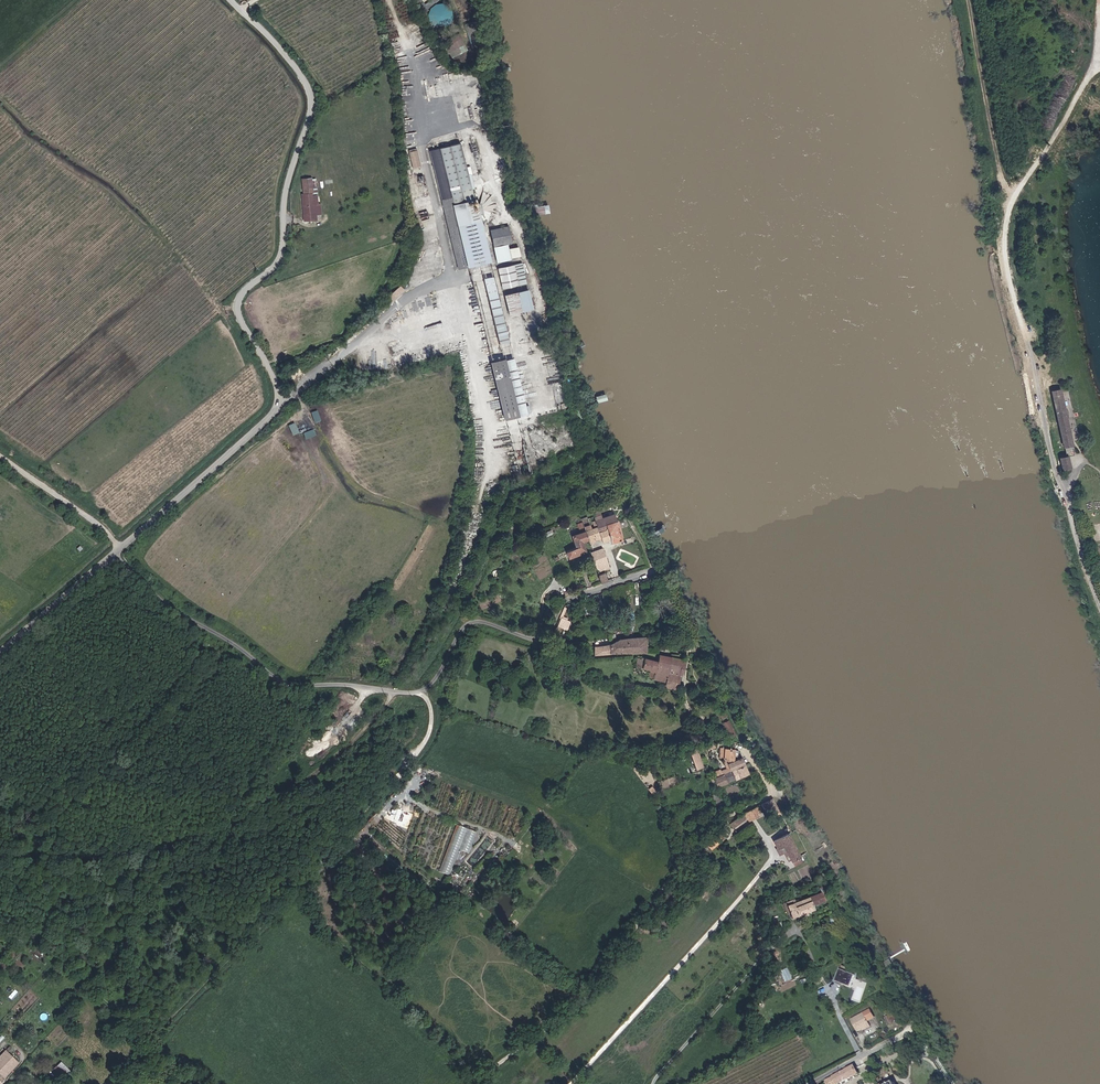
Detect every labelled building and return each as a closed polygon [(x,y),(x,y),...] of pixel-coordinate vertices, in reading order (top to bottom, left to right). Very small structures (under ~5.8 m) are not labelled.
[(457,34),(449,38),(451,43),(447,45),(453,56),(466,49),(457,34)] [(457,271),(487,264),(474,211),(474,208),(467,178),(476,176),(468,143),(433,151),(431,146),(426,147),(443,214),(443,217),(457,271)] [(414,151),(406,152),(410,169),(418,168),(414,151)] [(313,179),(304,180),(305,196),(307,217),(317,216),(316,214),(321,214),(320,205),(318,205),(317,196),(314,196),(314,188),(317,187),(316,182),(313,183),(313,179)] [(307,217),(305,196),(304,196),(305,219),(317,219),(317,216),(307,217)] [(488,234),(491,250),(504,246),(508,245),(505,230),(488,234)] [(508,263),(505,248),(492,252),(495,267),(508,263)] [(512,269),(497,272),(502,292),(517,289),(512,269)] [(491,275),(482,277),(496,343),(505,341),(491,275)] [(397,287),(386,297),(389,301),(401,291),(397,287)] [(520,300),(505,304),(509,319),(523,315),(520,300)] [(513,364),(507,365),(517,418),(524,417),(513,364)] [(494,367),(504,420),(517,418),(507,365),(494,367)] [(1060,387),(1048,390),(1060,447),(1072,445),(1060,387)] [(315,423),(322,421),(319,410),(312,412),(315,423)] [(296,423),(290,425),(294,435),(300,433),(296,423)] [(304,433),(307,439),(317,435),(314,429),(304,433)] [(1061,468),(1068,466),(1066,455),(1058,456),(1061,468)] [(603,503),(611,501),(609,495),(601,497),(603,503)] [(595,525),(613,521),(611,514),(600,517),(598,510),(590,512),(594,525),(595,525)] [(579,517),(584,528),(589,527),(584,515),(583,515),(579,517)] [(610,540),(611,543),(621,540),(615,522),(615,520),(613,521),(595,525),(594,525),(591,526),(593,534),(606,531),(610,540)] [(604,542),(610,540),(606,531),(593,534),(591,526),(589,527),(584,528),(588,539),(594,537),(595,540),(602,538),(604,542)] [(583,541),(588,539),(584,528),(572,533),(575,543),(572,544),(566,546),(566,549),(568,556),(585,549),(583,541)] [(566,546),(572,544),(570,538),(564,540),(566,546)] [(594,564),(595,567),(608,562),(604,551),(594,554),(592,555),(594,564)] [(608,562),(595,567),(598,573),(611,568),(608,562)] [(631,583),(616,587),(619,595),(633,590),(631,583)] [(565,619),(561,616),(557,625),(562,627),(565,619)] [(614,652),(646,649),(645,636),(644,637),(619,638),(610,644),(598,646),(595,646),(596,654),(614,652)] [(681,654),(680,653),(672,652),(671,656),(668,681),(668,682),(667,688),(669,688),(683,689),(686,659),(681,658),(681,654)] [(651,681),(668,682),(668,681),(671,656),(659,654),(658,660),(644,659),(643,661),(642,669),(649,670),(648,676),(651,677),(651,681)] [(694,655),(691,655),(695,665),(701,665),(700,664),(696,655),(694,655)] [(635,668),(642,669),(643,661),(636,660),(635,668)] [(722,710),(721,708),(715,712),(719,719),(725,716),(722,710)] [(733,732),(726,719),(721,723),(728,737),(734,733),(733,732)] [(706,743),(694,747),(696,752),(707,748),(706,743)] [(725,757),(730,758),(733,757),(734,747),(727,746),(727,743),(720,743),(719,745),(718,744),(717,744),(717,749),(719,750),(720,746),(721,746),(721,748),(723,748),(722,757),(725,757)] [(694,747),(687,749),(694,769),(700,766),(696,752),(694,747)] [(730,758),(729,758),(726,763),(722,764),(725,771),(728,770),(734,767),(743,763),(744,763),(741,757),(733,760),(733,757),(730,758)] [(744,764),(744,763),(743,763),(734,767),(728,781),(738,776),(746,772),(748,771),(745,765),(744,764)] [(728,781),(734,767),(728,770),(725,771),(724,771),(722,772),(722,774),(722,775),(712,779),(716,787),(728,781)] [(718,793),(710,796),(711,798),(714,804),(715,806),(722,802),(718,793)] [(754,804),(729,824),(735,830),(759,811),(754,804)] [(459,849),(470,852),(477,830),(456,823),(441,871),(451,874),(459,849)] [(751,825),(745,828),(749,835),(750,835),(753,834),(755,833),(751,825)] [(711,851),(724,838),(715,828),(702,841),(711,851)] [(740,841),(749,835),(745,828),(735,834),(738,838),(740,841)] [(793,863),(796,868),(802,865),(804,864),(800,857),(789,837),(780,841),(792,863),(793,863)] [(820,897),(795,907),(790,908),(786,910),(784,911),(786,916),(785,916),(787,922),(791,921),(813,913),(812,909),(823,905),(820,897)] [(837,985),(853,992),(853,991),(858,980),(856,979),(843,973),(838,984),(837,985)] [(889,1020),(893,1025),(895,1027),(902,1023),(897,1015),(889,1020)] [(860,1038),(872,1031),(871,1029),(864,1017),(852,1023),(860,1038)] [(889,1027),(893,1025),(889,1020),(884,1023),(881,1024),(882,1026),(884,1028),(888,1026),(889,1027)] [(11,1052),(4,1060),(17,1071),(24,1065),(11,1052)] [(10,1079),(17,1071),(4,1060),(0,1064),(0,1070),(5,1074),(10,1079)] [(71,1077),(57,1064),(53,1068),(67,1081),(71,1077)] [(825,1083),(844,1083),(849,1081),(857,1077),(853,1070),(830,1081),(825,1083)]
